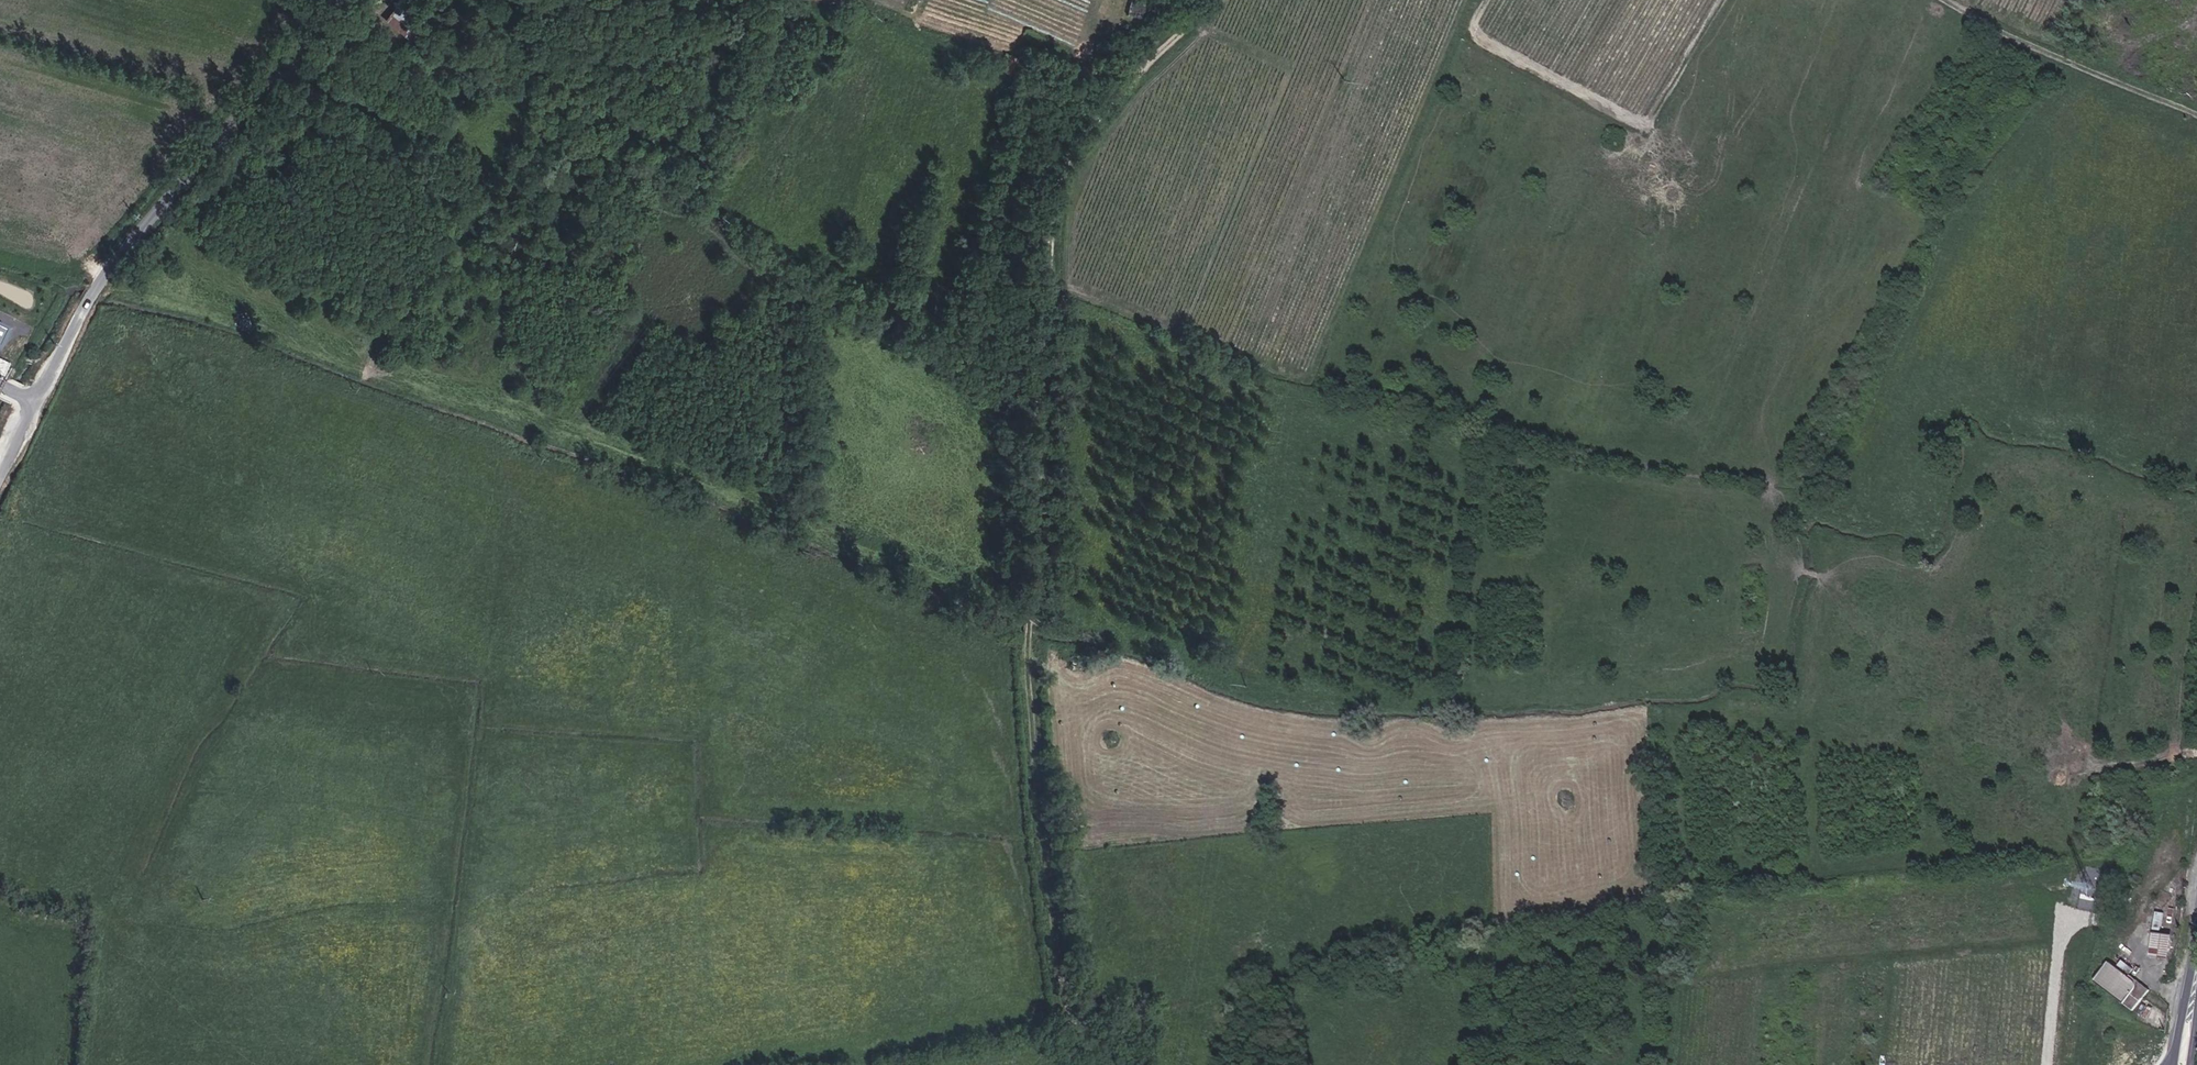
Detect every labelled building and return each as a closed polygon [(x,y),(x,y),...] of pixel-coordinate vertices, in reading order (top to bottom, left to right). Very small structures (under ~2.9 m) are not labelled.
[(399,2),(387,20),(412,36),(423,18),(399,2)] [(1005,71),(1009,55),(1003,52),(1000,50),(995,67),(1005,71)] [(0,343),(11,320),(0,315),(0,343)] [(2172,935),(2154,933),(2151,958),(2169,959),(2172,935)] [(2129,978),(2109,963),(2094,981),(2134,1011),(2150,990),(2131,976),(2129,978)]
